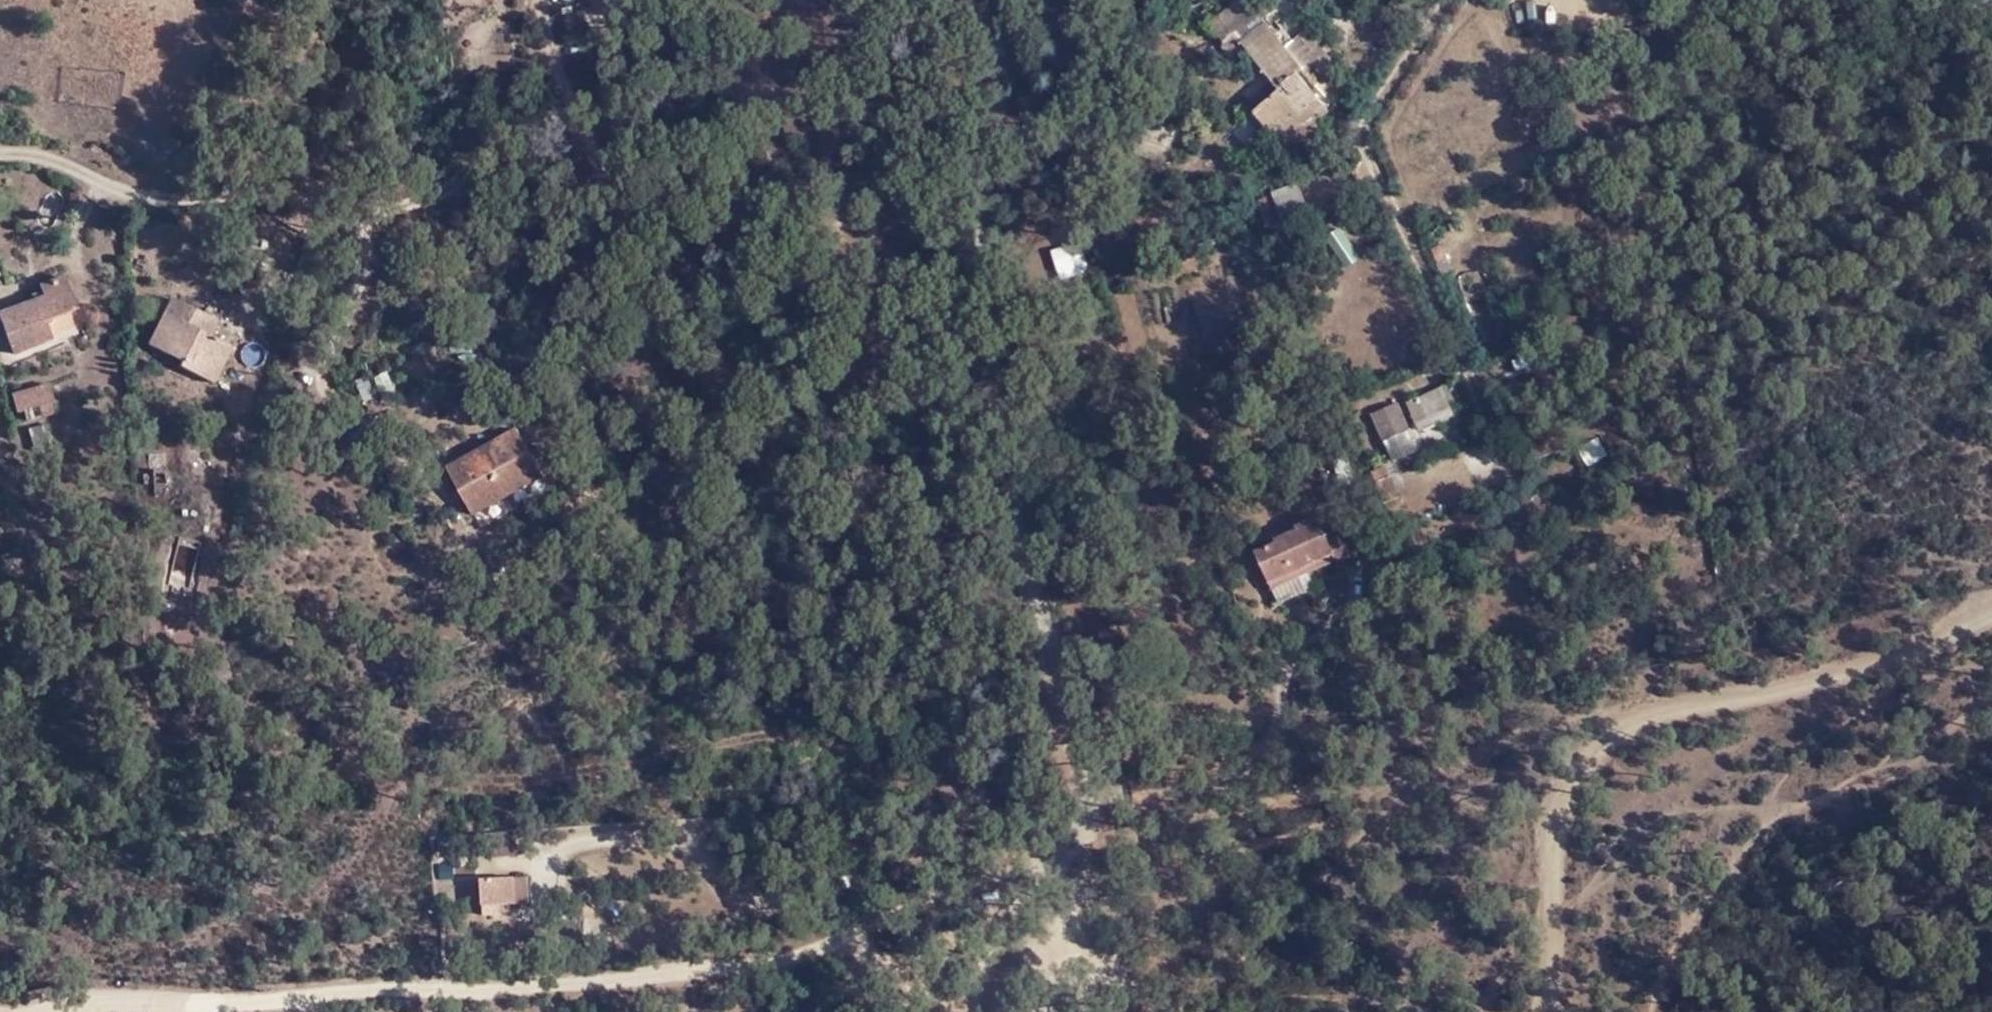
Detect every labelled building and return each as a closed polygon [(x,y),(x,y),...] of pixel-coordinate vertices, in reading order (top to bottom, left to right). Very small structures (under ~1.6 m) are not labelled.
[(1155,12),(1151,0),(1138,4),(1142,17),(1155,12)] [(1306,93),(1314,86),(1293,44),(1291,46),(1271,24),(1263,31),(1241,2),(1205,28),(1232,63),(1243,54),(1270,87),(1239,111),(1267,148),(1290,130),(1297,134),(1311,122),(1300,108),(1311,100),(1306,93)] [(1302,50),(1319,40),(1313,28),(1296,42),(1302,50)] [(1293,44),(1314,86),(1323,77),(1302,50),(1296,42),(1293,44)] [(1303,213),(1294,189),(1258,205),(1270,230),(1303,213)] [(1359,259),(1339,231),(1324,242),(1344,271),(1359,259)] [(1087,271),(1076,239),(1055,249),(1067,279),(1087,271)] [(70,311),(57,278),(35,286),(38,297),(13,307),(20,327),(0,335),(0,337),(5,354),(47,337),(41,322),(70,311)] [(209,322),(168,302),(147,344),(176,360),(190,334),(201,338),(209,322)] [(13,307),(0,313),(0,335),(20,327),(13,307)] [(77,325),(70,311),(41,322),(47,337),(77,325)] [(208,387),(227,350),(204,339),(212,323),(209,322),(201,338),(190,334),(176,360),(147,344),(144,349),(177,365),(175,370),(208,387)] [(45,382),(7,392),(12,411),(19,409),(48,401),(50,400),(45,382)] [(1429,409),(1424,398),(1405,407),(1412,418),(1429,409)] [(50,413),(48,401),(19,409),(23,421),(50,413)] [(1378,443),(1405,432),(1408,430),(1395,404),(1368,417),(1378,443)] [(1455,418),(1414,434),(1420,449),(1461,433),(1455,418)] [(49,449),(43,426),(24,432),(31,454),(49,449)] [(525,447),(514,429),(443,468),(468,513),(537,475),(529,459),(541,452),(534,441),(525,447)] [(1414,452),(1405,432),(1378,443),(1388,464),(1414,452)] [(1577,447),(1587,467),(1609,456),(1599,436),(1577,447)] [(1371,484),(1384,478),(1381,469),(1367,476),(1371,484)] [(1371,484),(1381,506),(1398,499),(1388,477),(1384,478),(1371,484)] [(1332,547),(1336,558),(1339,565),(1362,556),(1350,527),(1327,536),(1319,514),(1298,523),(1300,531),(1257,551),(1272,584),(1302,572),(1315,566),(1311,556),(1332,547)] [(1315,566),(1336,558),(1332,547),(1311,556),(1315,566)] [(1302,572),(1272,584),(1280,602),(1308,589),(1302,572)] [(511,882),(478,884),(480,920),(495,919),(495,908),(513,907),(511,882)]
